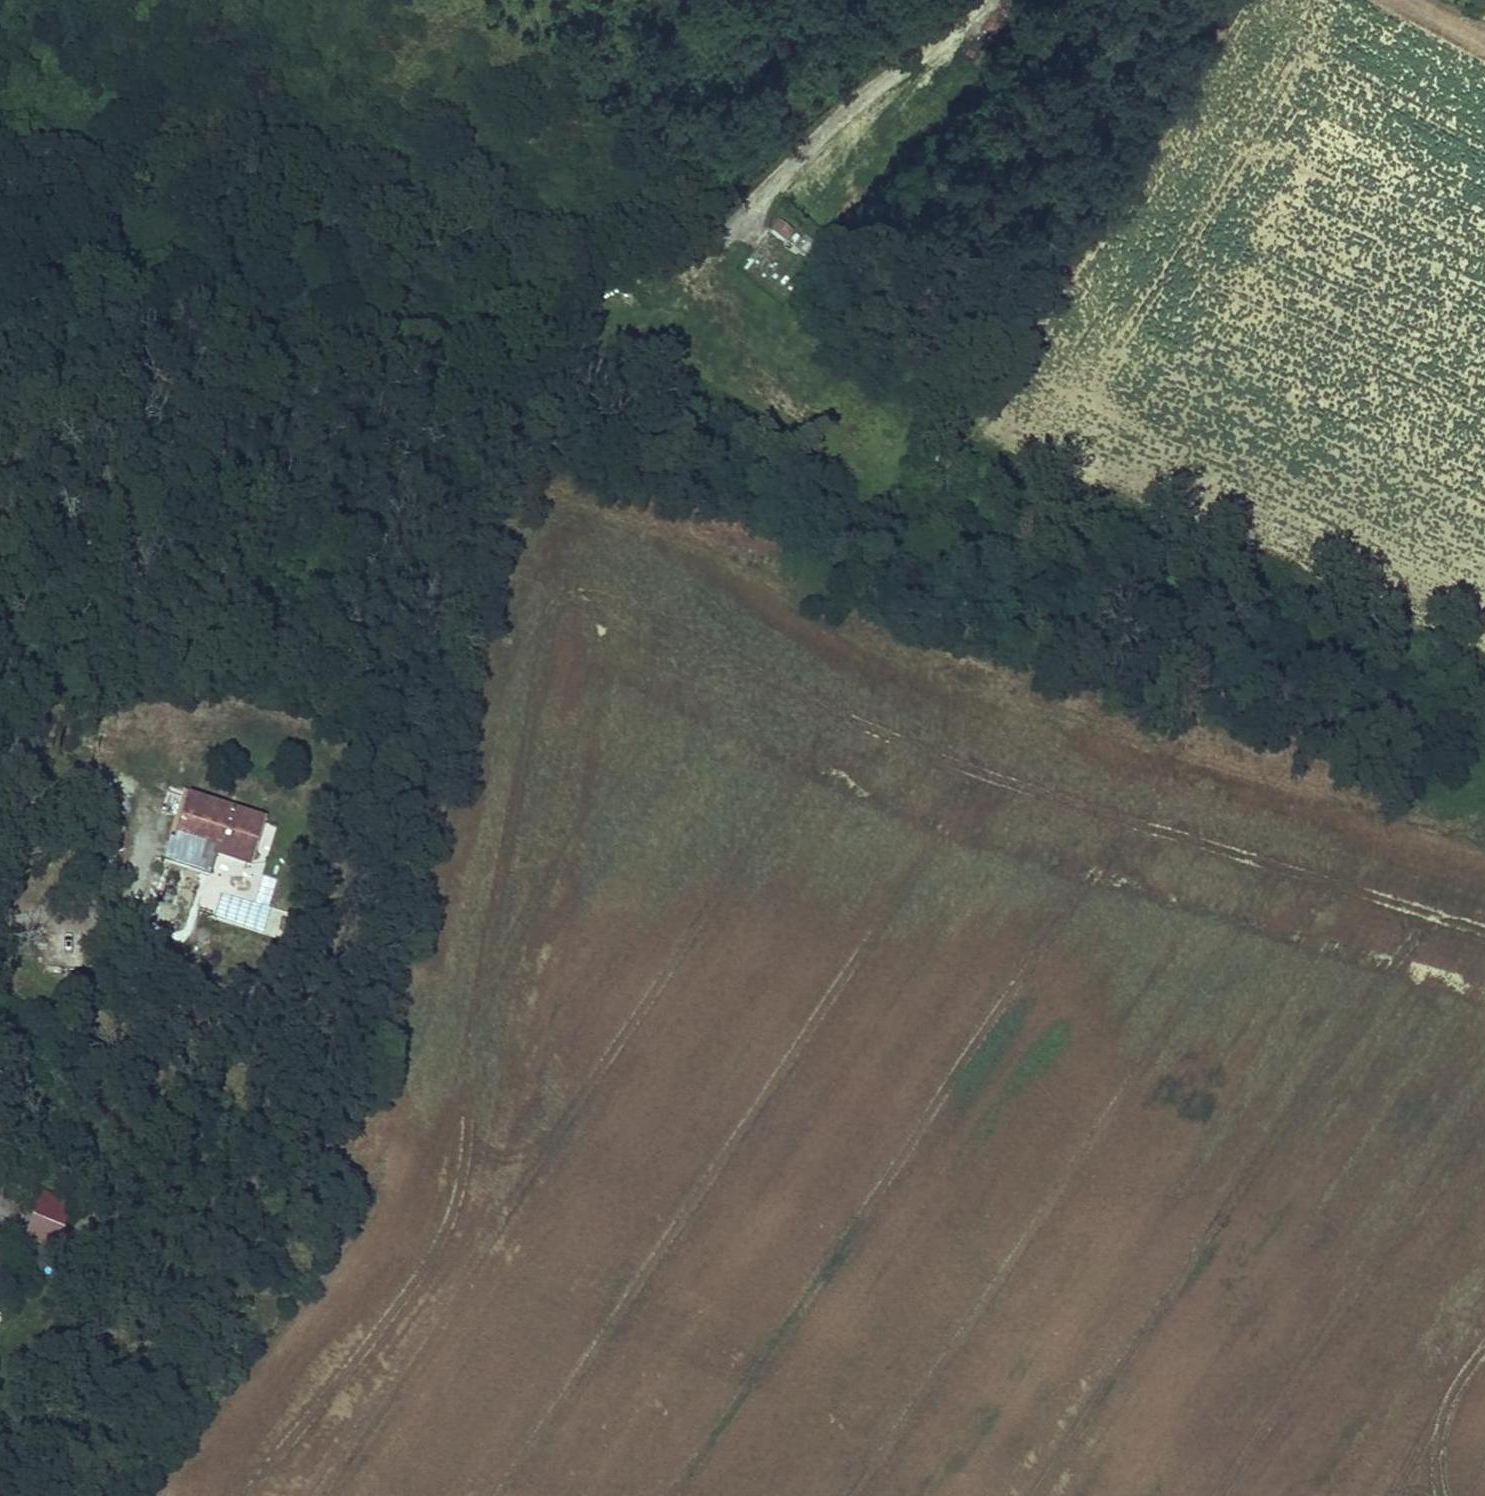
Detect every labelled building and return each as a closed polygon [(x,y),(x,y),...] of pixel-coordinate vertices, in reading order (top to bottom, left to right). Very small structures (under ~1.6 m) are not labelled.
[(781,221),(775,229),(787,239),(793,230),(781,221)] [(814,250),(814,245),(812,242),(807,240),(803,241),(800,245),(800,250),(803,254),(807,255),(811,254),(814,250)] [(175,846),(254,870),(269,820),(190,797),(175,846)] [(60,1243),(67,1222),(45,1215),(38,1235),(60,1243)]
